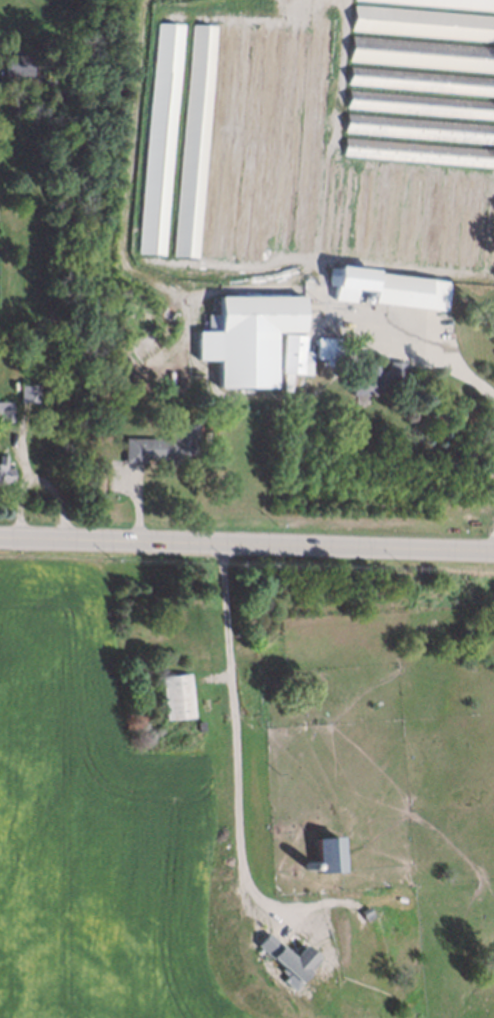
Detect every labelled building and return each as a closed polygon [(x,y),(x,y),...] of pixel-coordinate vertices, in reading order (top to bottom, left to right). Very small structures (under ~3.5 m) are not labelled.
[(353,5),(493,17),(493,43),(352,30),(353,5)] [(155,21),(178,22),(161,252),(138,250),(155,21)] [(189,26),(215,26),(202,259),(176,256),(189,26)] [(221,28),(247,29),(234,261),(208,259),(221,28)] [(253,29),(278,29),(266,262),(240,259),(253,29)] [(289,29),(306,30),(288,251),(271,250),(289,29)] [(353,36),(493,49),(493,75),(352,62),(353,36)] [(3,73),(4,53),(28,54),(27,74),(3,73)] [(350,68),(493,79),(493,97),(349,85),(350,68)] [(347,90),(493,102),(493,120),(347,107),(347,90)] [(346,114),(493,126),(493,144),(346,131),(346,114)] [(345,138),(493,150),(493,168),(344,155),(345,138)] [(359,168),(376,168),(368,260),(352,258),(359,168)] [(383,169),(399,170),(391,261),(375,260),(383,169)] [(404,171),(421,171),(413,263),(396,261),(404,171)] [(425,173),(442,174),(434,265),(417,264),(425,173)] [(447,175),(464,176),(456,268),(439,266),(447,175)] [(468,177),(484,178),(476,270),(460,268),(468,177)] [(490,179),(493,179),(493,270),(482,269),(490,179)] [(333,263),(371,268),(371,272),(447,281),(443,312),(370,303),(371,290),(352,287),(351,301),(328,299),(333,263)] [(216,297),(300,296),(300,332),(272,332),(273,386),(217,387),(217,358),(196,359),(196,329),(216,329),(216,297)] [(126,343),(147,328),(156,342),(136,357),(126,343)] [(284,335),(304,335),(304,353),(313,353),(310,391),(281,390),(284,335)] [(316,359),(326,360),(326,366),(335,366),(336,338),(316,338),(316,359)] [(353,390),(353,364),(378,363),(378,389),(353,390)] [(387,363),(402,363),(402,378),(386,377),(387,363)] [(33,401),(17,400),(17,383),(34,384),(33,401)] [(9,419),(0,419),(0,400),(9,400),(9,419)] [(121,460),(121,437),(164,438),(164,421),(184,421),(183,461),(167,461),(167,458),(138,458),(138,461),(121,460)] [(10,482),(0,481),(0,454),(4,455),(3,466),(11,467),(10,482)] [(189,711),(162,713),(160,675),(186,673),(189,711)] [(210,704),(210,694),(219,693),(219,704),(210,704)] [(316,870),(315,837),(336,837),(337,869),(316,870)] [(302,869),(302,860),(310,860),(310,869),(302,869)] [(256,945),(288,975),(283,981),(292,990),(320,960),(304,945),(293,957),(268,933),(256,945)]
